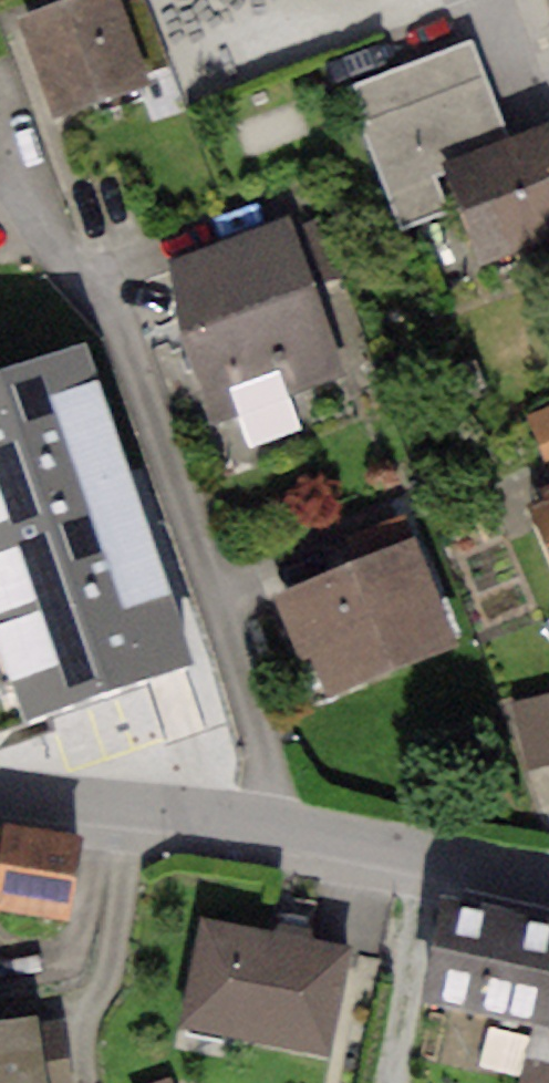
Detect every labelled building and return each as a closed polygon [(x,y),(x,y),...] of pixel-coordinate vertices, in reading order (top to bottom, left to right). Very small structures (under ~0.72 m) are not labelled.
[(17,16),(49,118),(145,87),(139,70),(166,62),(146,0),(132,0),(120,4),(119,0),(67,0),(17,16)] [(442,161),(504,139),(469,43),(352,85),(366,124),(361,125),(398,230),(459,208),(442,161)] [(442,161),(459,208),(480,274),(548,251),(548,125),(504,139),(442,161)] [(294,211),(159,256),(213,417),(239,408),(252,447),(302,431),(291,399),(350,379),(294,211)] [(0,326),(0,665),(156,614),(55,308),(0,326)] [(525,414),(547,470),(548,469),(548,405),(525,414)] [(542,487),(546,499),(532,505),(548,547),(548,484),(542,487)] [(415,537),(271,593),(299,663),(314,657),(328,692),(456,642),(415,537)] [(548,767),(548,691),(511,700),(529,772),(548,767)] [(70,919),(84,835),(6,824),(0,825),(0,912),(70,919)] [(446,898),(426,1002),(531,1022),(524,1057),(548,1062),(548,918),(446,898)] [(275,931),(201,916),(179,1027),(332,1058),(355,948),(314,939),(312,930),(280,923),(275,931)] [(0,1022),(0,1082),(72,1082),(62,1018),(37,1022),(36,1016),(0,1022)]
